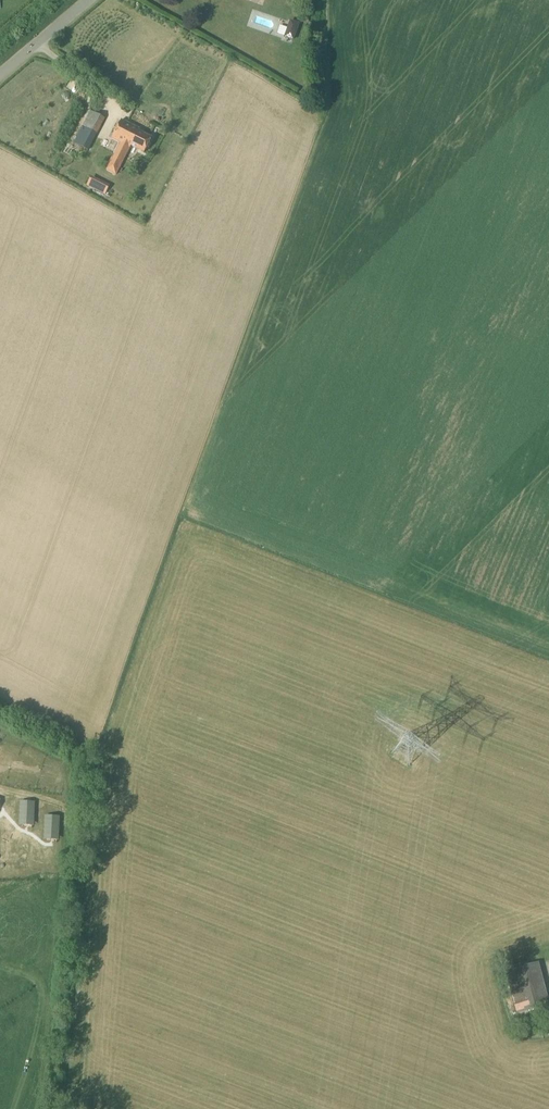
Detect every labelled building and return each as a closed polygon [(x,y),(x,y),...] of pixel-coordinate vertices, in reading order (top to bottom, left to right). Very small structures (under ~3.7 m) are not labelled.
[(73,144),(88,151),(105,119),(90,111),(73,144)] [(111,139),(120,144),(106,170),(116,175),(130,146),(144,154),(151,138),(138,131),(139,129),(121,120),(111,139)] [(110,185),(90,176),(85,186),(105,196),(110,185)] [(140,220),(146,222),(149,213),(142,212),(140,220)] [(538,962),(504,971),(516,1015),(548,1005),(548,1004),(538,962)]
